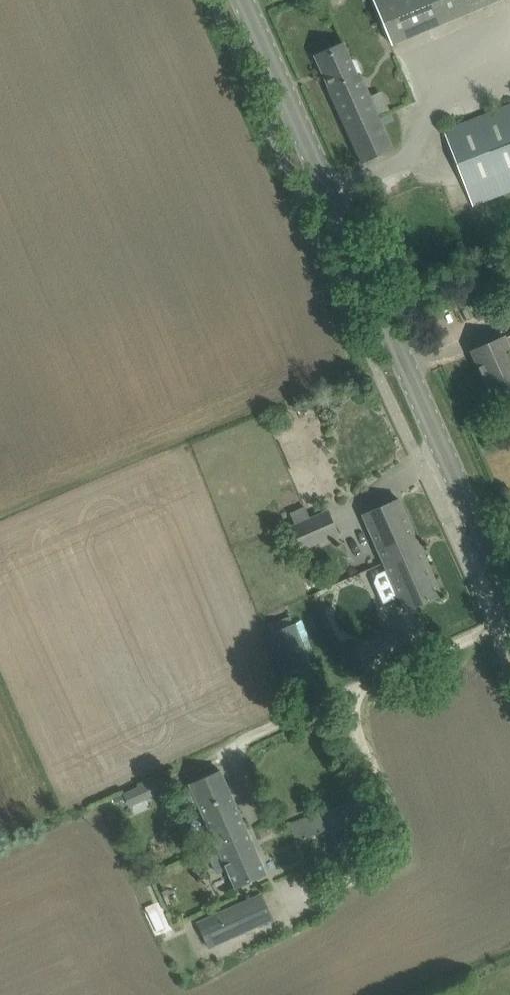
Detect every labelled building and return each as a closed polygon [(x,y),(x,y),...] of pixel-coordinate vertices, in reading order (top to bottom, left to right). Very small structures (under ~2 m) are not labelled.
[(391,44),(499,0),(373,0),(391,44)] [(361,164),(393,149),(360,74),(357,75),(342,42),(315,55),(329,88),(328,89),(361,164)] [(466,187),(473,205),(509,191),(509,105),(445,131),(466,187)] [(504,338),(473,352),(492,395),(502,390),(502,389),(509,385),(509,352),(504,338)] [(384,563),(419,547),(398,499),(362,514),(384,563)] [(327,509),(326,510),(309,517),(306,507),(291,513),(295,524),(290,527),(301,551),(339,536),(327,509)] [(419,547),(384,563),(405,611),(441,595),(419,547)] [(283,680),(313,669),(296,623),(293,624),(290,616),(269,624),(271,632),(266,634),(283,680)] [(356,648),(366,671),(404,654),(394,631),(356,648)] [(190,786),(180,791),(189,811),(199,807),(220,854),(210,858),(217,874),(227,869),(235,888),(248,882),(266,874),(220,770),(202,778),(189,784),(190,786)] [(167,790),(161,776),(124,793),(130,806),(167,790)] [(296,841),(328,829),(322,812),(290,824),(296,841)] [(207,945),(224,937),(226,941),(273,920),(261,893),(214,914),(215,917),(199,924),(207,945)]
